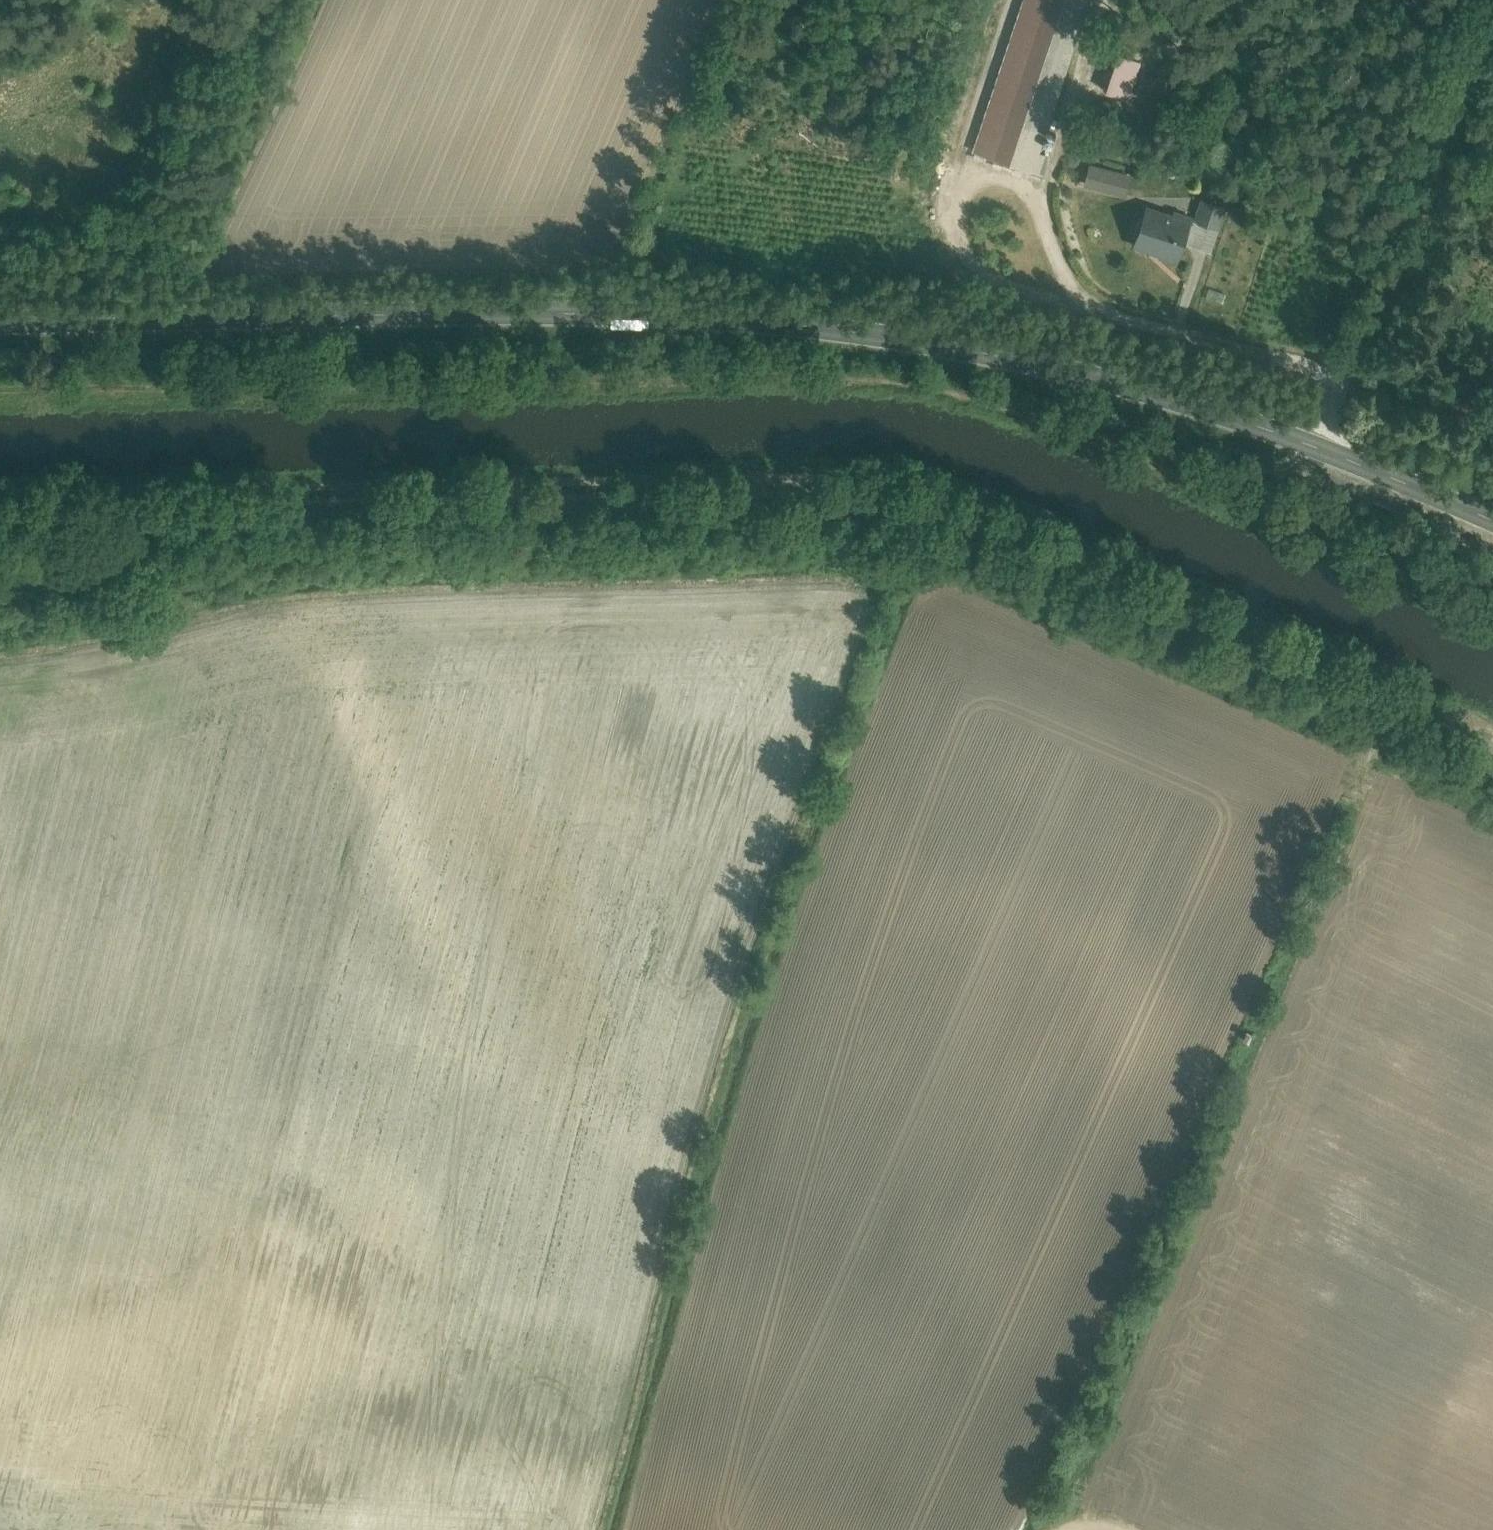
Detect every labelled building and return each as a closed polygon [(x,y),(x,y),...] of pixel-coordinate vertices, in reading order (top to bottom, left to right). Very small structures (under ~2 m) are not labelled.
[(1039,176),(1095,0),(1043,0),(992,162),(1039,176)] [(1095,164),(1087,190),(1125,202),(1133,176),(1095,164)] [(1191,250),(1216,259),(1234,213),(1208,204),(1191,250)] [(1153,211),(1141,250),(1181,262),(1193,223),(1153,211)]
